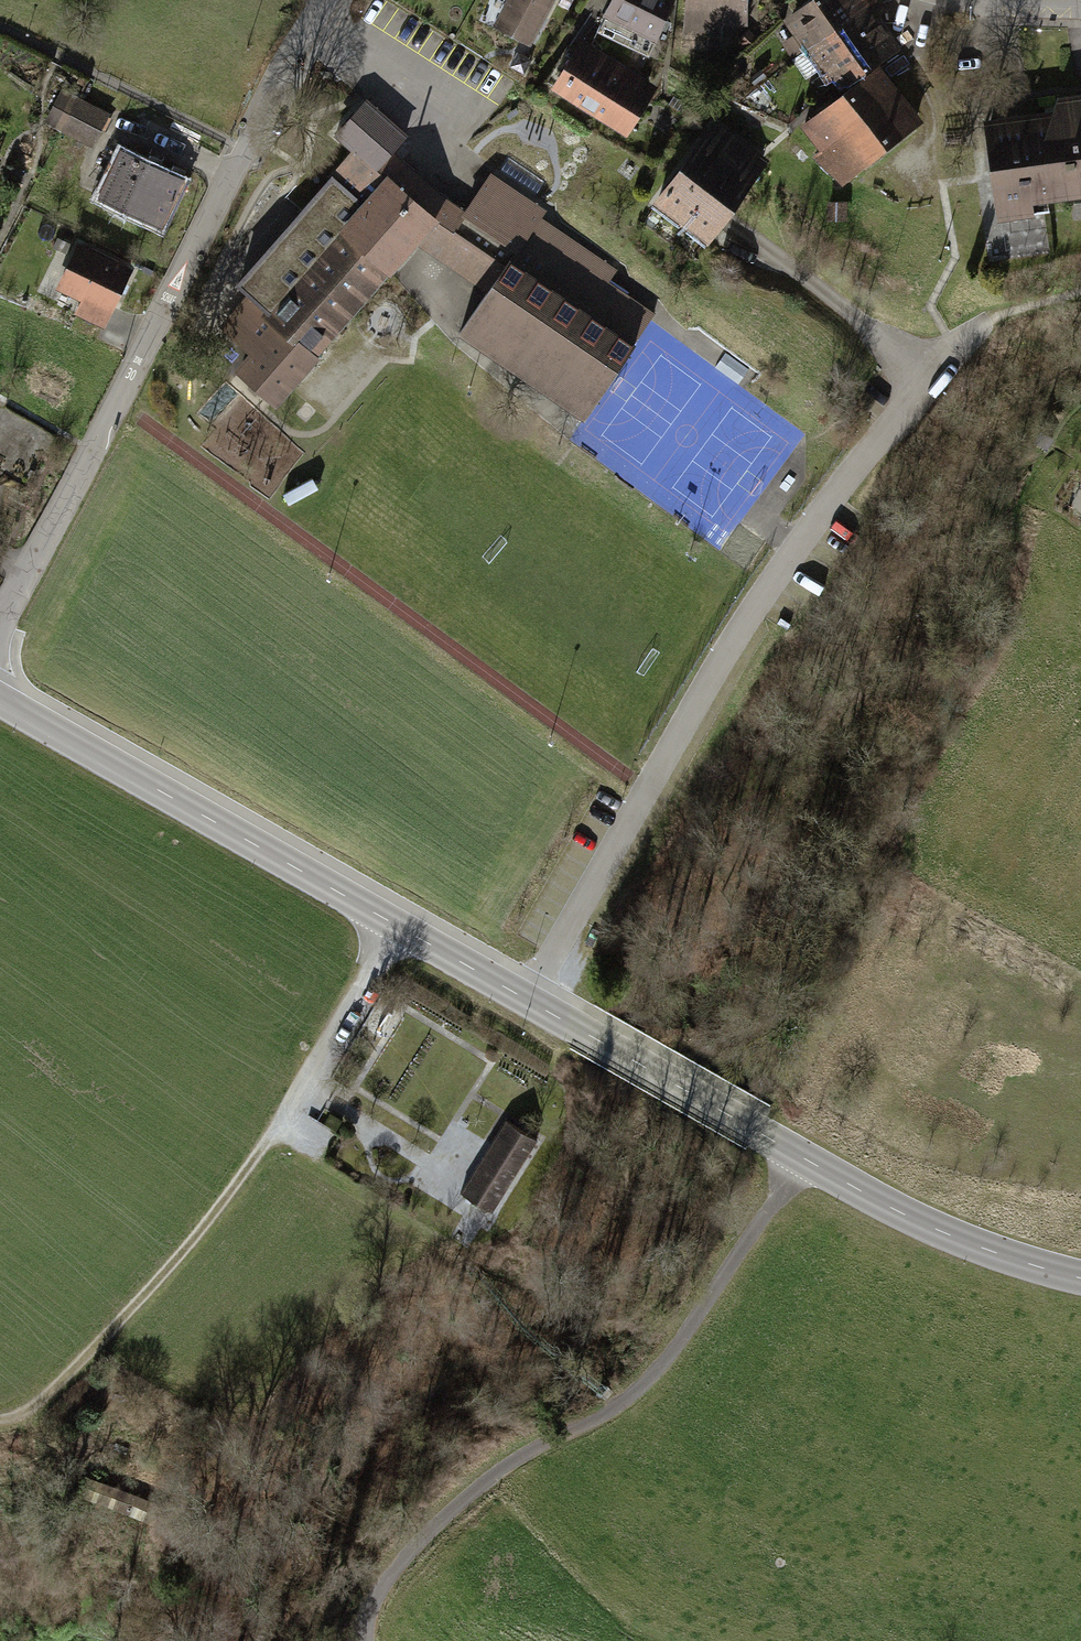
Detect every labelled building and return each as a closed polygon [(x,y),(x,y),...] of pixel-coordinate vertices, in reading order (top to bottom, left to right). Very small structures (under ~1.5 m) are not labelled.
[(480,20),(526,45),(550,0),(491,0),(480,20)] [(655,38),(675,0),(606,0),(601,10),(655,38)] [(683,40),(724,42),(726,16),(754,18),(755,0),(686,0),(683,40)] [(897,51),(865,5),(872,0),(811,0),(788,16),(824,67),(829,63),(847,87),(869,71),(897,51)] [(572,35),(544,83),(623,130),(651,82),(572,35)] [(804,124),(848,178),(913,127),(869,71),(847,87),(804,124)] [(108,113),(65,90),(46,125),(90,148),(108,113)] [(986,120),(1001,217),(1049,209),(1047,200),(1080,195),(1080,93),(1044,99),(1046,111),(986,120)] [(249,301),(225,328),(255,354),(240,371),(273,400),(313,355),(311,353),(386,268),(388,269),(423,228),(496,279),(459,332),(583,418),(635,343),(634,342),(650,319),(653,314),(606,282),(615,269),(538,217),(542,212),(491,177),(465,214),(436,194),(425,210),(403,190),(414,175),(391,157),(407,136),(367,100),(335,135),(355,150),(238,283),(252,295),(247,300),(249,301)] [(710,236),(762,160),(703,120),(651,197),(710,236)] [(115,147),(91,195),(157,228),(180,180),(115,147)] [(636,170),(621,158),(613,169),(628,181),(636,170)] [(133,269),(73,239),(51,285),(78,298),(72,311),(104,327),(133,269)] [(522,1146),(494,1130),(457,1194),(484,1210),(522,1146)]
